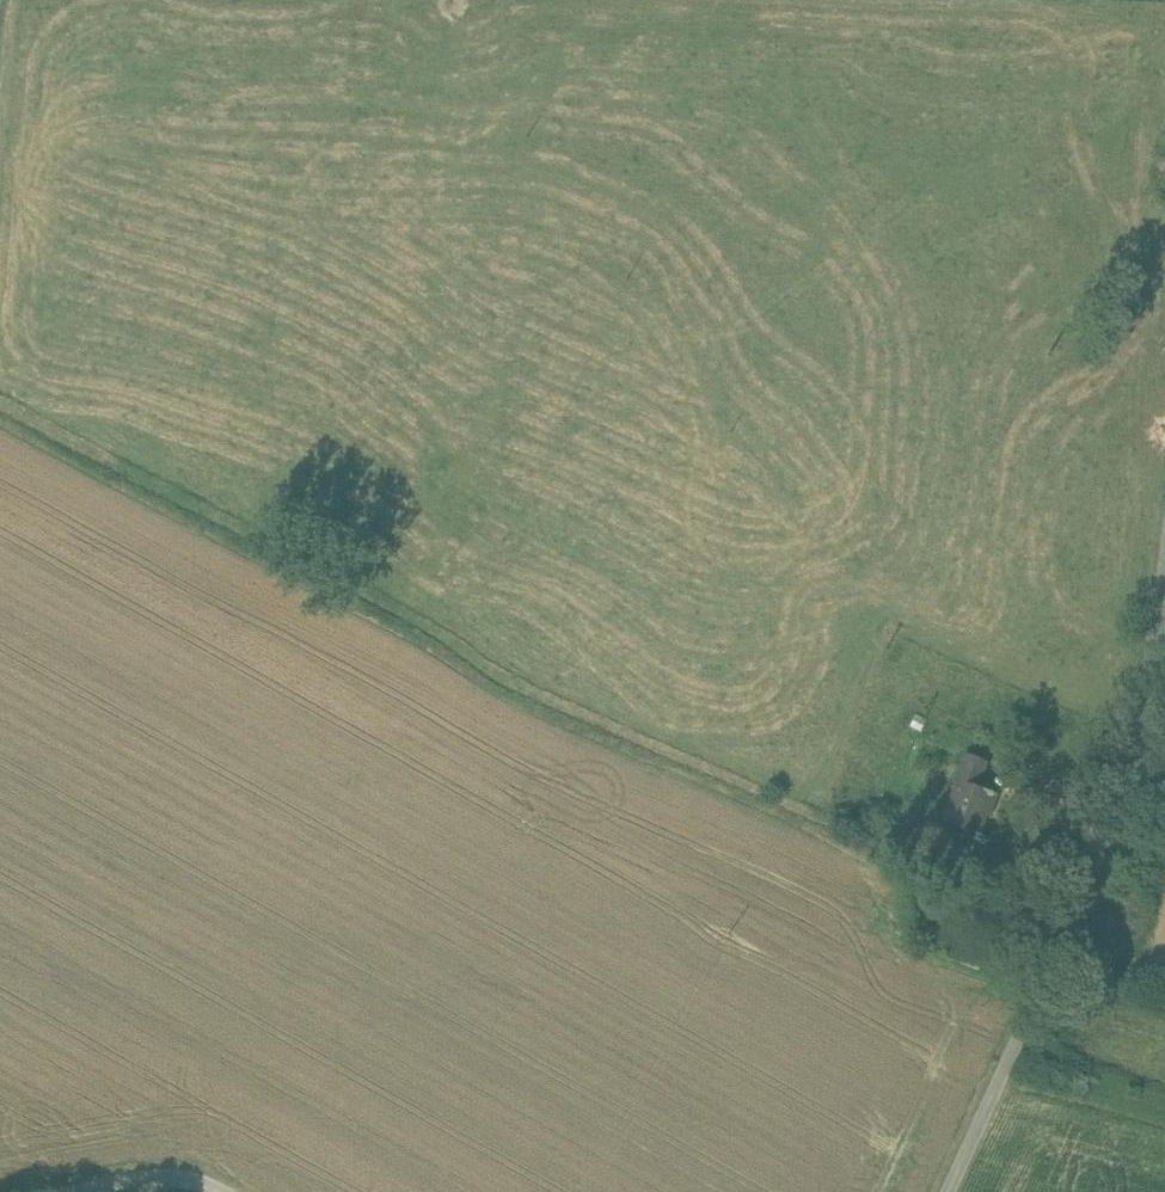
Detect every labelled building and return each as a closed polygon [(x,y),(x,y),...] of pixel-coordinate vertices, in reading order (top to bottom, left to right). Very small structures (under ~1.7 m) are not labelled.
[(968,756),(957,784),(959,785),(945,823),(979,836),(987,813),(990,814),(996,797),(977,789),(987,763),(968,756)]
